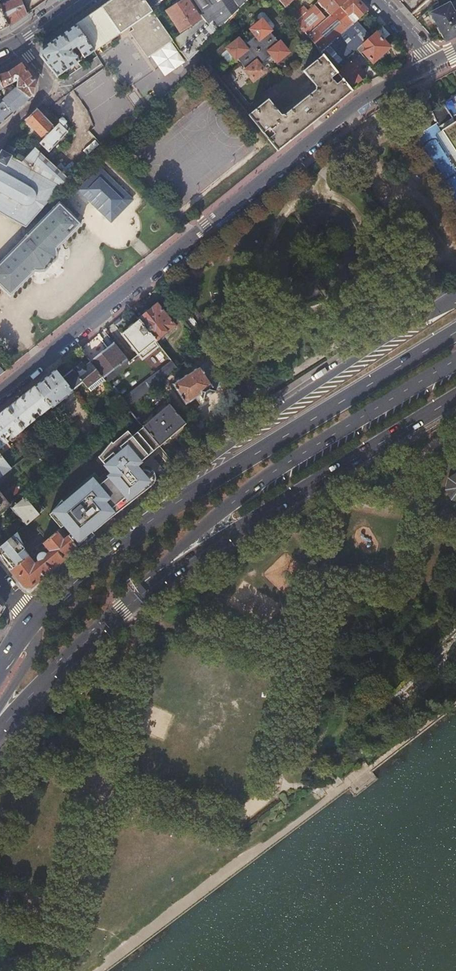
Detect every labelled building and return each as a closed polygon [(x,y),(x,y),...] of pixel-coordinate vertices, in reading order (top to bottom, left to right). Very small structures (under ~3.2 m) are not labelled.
[(27,15),(21,0),(7,0),(8,2),(0,6),(9,27),(27,15)] [(93,51),(129,25),(132,29),(128,31),(146,57),(172,39),(149,6),(145,0),(112,0),(75,25),(93,51)] [(199,19),(187,0),(184,0),(168,11),(180,30),(199,19)] [(206,24),(179,50),(187,61),(199,49),(248,0),(190,0),(206,24)] [(284,8),(294,0),(277,0),(284,8)] [(358,0),(347,0),(329,16),(325,19),(308,34),(321,51),(353,23),(356,21),(358,19),(367,11),(358,0)] [(317,2),(321,7),(319,9),(323,13),(325,11),(329,16),(347,0),(320,0),(317,2)] [(455,35),(455,13),(453,14),(448,4),(430,13),(445,41),(455,35)] [(9,27),(0,6),(0,5),(0,31),(9,27)] [(308,11),(295,22),(306,36),(308,34),(325,19),(313,6),(308,11)] [(304,7),(291,18),(295,22),(308,11),(304,7)] [(269,31),(262,21),(251,30),(256,35),(243,46),(238,40),(228,49),(235,58),(236,58),(246,70),(245,71),(253,80),(263,72),(259,66),(272,55),(276,61),(287,52),(279,43),(279,44),(268,31),(269,31)] [(333,70),(356,49),(362,45),(371,37),(356,21),(353,23),(321,51),(319,53),(322,55),(333,70)] [(57,77),(93,51),(75,25),(58,37),(42,48),(42,51),(41,55),(57,77)] [(382,40),(389,34),(382,27),(371,37),(362,45),(366,49),(362,52),(372,63),(389,48),(382,40)] [(268,139),(277,151),(351,92),(347,87),(341,80),(335,85),(330,79),(337,74),(333,70),(322,55),(302,71),(315,87),(315,90),(284,115),(281,115),(268,99),(248,115),(263,133),(269,128),(274,134),(268,139)] [(341,80),(347,87),(355,81),(357,83),(365,77),(353,61),(337,74),(341,80)] [(30,97),(32,96),(33,83),(34,81),(21,63),(8,72),(0,75),(0,88),(2,92),(14,86),(14,80),(18,80),(17,88),(30,97)] [(100,71),(72,90),(96,127),(124,108),(100,71)] [(11,114),(21,106),(30,97),(17,88),(0,102),(11,114)] [(430,112),(433,125),(420,134),(425,142),(419,145),(423,151),(417,155),(423,166),(437,189),(455,220),(455,95),(430,112)] [(0,124),(11,114),(0,102),(0,124)] [(68,103),(53,114),(57,118),(56,119),(59,122),(56,126),(44,138),(40,143),(49,150),(69,128),(65,123),(76,114),(68,103)] [(42,113),(36,108),(25,120),(44,138),(56,126),(42,113)] [(102,147),(89,131),(82,137),(93,150),(80,163),(82,165),(102,147)] [(20,223),(23,216),(21,213),(25,213),(28,213),(30,212),(32,211),(36,209),(39,211),(68,179),(35,147),(19,164),(21,165),(17,170),(8,165),(12,164),(13,162),(12,160),(10,158),(11,157),(11,158),(12,157),(11,157),(12,156),(11,155),(10,156),(2,151),(1,151),(0,151),(1,152),(0,152),(0,212),(20,223)] [(113,210),(130,191),(102,165),(85,184),(113,210)] [(41,272),(42,271),(43,271),(44,271),(51,265),(57,259),(56,258),(57,258),(56,257),(57,255),(57,253),(57,252),(56,249),(67,238),(71,234),(75,230),(81,224),(70,214),(67,211),(60,204),(59,203),(52,210),(49,213),(44,219),(35,228),(27,235),(26,236),(26,237),(22,241),(13,250),(2,261),(0,263),(0,285),(10,295),(20,285),(27,279),(30,276),(35,271),(36,271),(38,272),(40,272),(41,272)] [(338,237),(336,232),(333,231),(330,233),(330,236),(333,240),(336,242),(338,240),(338,237)] [(138,320),(155,341),(174,325),(156,303),(138,318),(138,320)] [(138,312),(133,306),(130,309),(134,314),(138,312)] [(139,355),(155,341),(138,320),(122,334),(139,355)] [(126,408),(151,388),(146,381),(127,357),(114,342),(89,362),(103,380),(126,408)] [(89,358),(97,352),(91,343),(83,349),(89,358)] [(211,359),(203,347),(197,352),(204,363),(211,359)] [(225,382),(211,359),(204,363),(173,383),(186,404),(199,395),(202,399),(215,390),(214,389),(225,382)] [(154,386),(176,367),(171,361),(146,381),(151,388),(154,386)] [(103,380),(89,362),(84,366),(81,362),(61,378),(71,390),(82,382),(90,391),(103,380)] [(61,378),(54,369),(34,386),(50,406),(52,408),(72,391),(71,390),(61,378)] [(50,406),(34,386),(6,408),(23,428),(34,419),(31,415),(34,413),(37,417),(50,406)] [(185,423),(154,386),(151,388),(126,408),(143,427),(158,445),(185,423)] [(245,414),(259,406),(254,399),(241,407),(245,414)] [(6,408),(0,413),(0,447),(7,441),(4,438),(6,436),(9,439),(23,428),(6,408)] [(139,462),(158,445),(143,427),(131,436),(127,431),(112,443),(110,442),(98,457),(111,473),(97,484),(94,481),(82,491),(80,488),(63,502),(53,515),(50,517),(66,535),(76,548),(90,536),(87,532),(89,531),(102,519),(128,498),(129,499),(150,482),(150,481),(150,480),(151,479),(151,478),(151,477),(151,476),(151,475),(151,474),(150,473),(150,472),(149,472),(147,470),(145,469),(142,469),(141,469),(139,470),(134,463),(137,460),(139,462)] [(10,468),(0,456),(0,476),(10,468)] [(152,469),(149,472),(150,472),(150,473),(151,474),(151,475),(151,476),(151,477),(151,478),(151,479),(150,480),(150,481),(150,482),(129,499),(131,502),(152,484),(153,482),(154,481),(155,479),(155,477),(155,475),(155,473),(154,471),(152,469)] [(448,477),(445,489),(452,499),(455,500),(455,472),(448,477)] [(82,491),(94,481),(92,478),(80,488),(82,491)] [(9,504),(0,492),(0,511),(9,504)] [(24,525),(37,513),(35,510),(38,508),(30,499),(27,501),(23,496),(9,508),(24,525)] [(131,502),(129,499),(128,498),(102,519),(106,523),(131,502)] [(33,555),(31,552),(10,569),(24,586),(30,587),(51,569),(76,548),(66,535),(62,539),(56,531),(41,543),(48,551),(45,554),(43,552),(41,552),(39,552),(37,553),(36,553),(36,554),(35,555),(35,558),(31,561),(29,558),(33,555)] [(16,532),(6,540),(0,546),(0,550),(4,555),(1,558),(10,569),(31,552),(25,545),(26,544),(16,532)] [(389,700),(383,706),(393,717),(400,710),(395,705),(389,700)]
